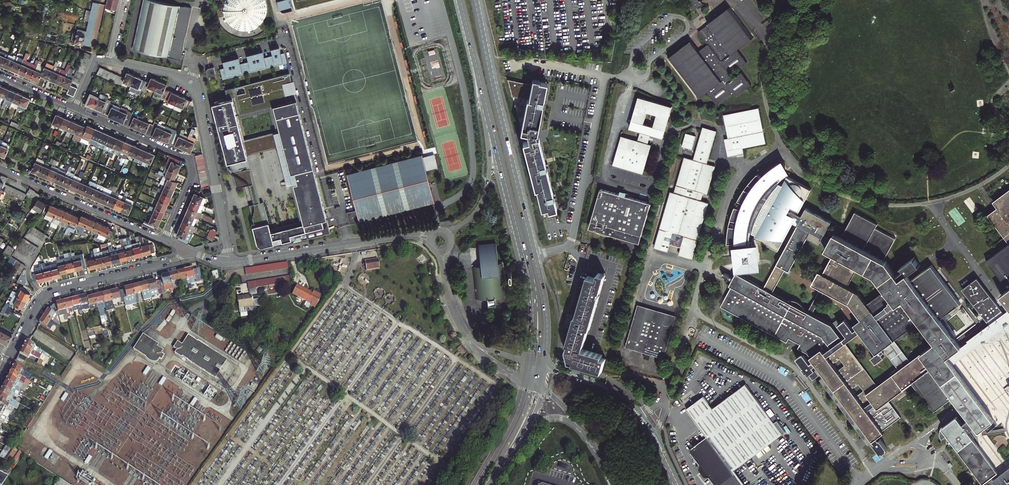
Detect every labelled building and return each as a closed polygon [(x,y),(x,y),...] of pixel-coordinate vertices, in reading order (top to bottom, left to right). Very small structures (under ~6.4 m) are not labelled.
[(120,0),(108,0),(107,7),(118,9),(118,8),(120,0)] [(179,59),(191,7),(184,5),(184,6),(157,0),(142,0),(132,48),(166,56),(179,59)] [(267,14),(268,9),(267,5),(266,1),(266,0),(225,0),(224,3),(223,4),(223,9),(223,13),(224,18),(226,21),(229,25),(233,28),(236,30),(241,31),(245,32),(250,31),(254,30),(258,28),(260,26),(261,25),(264,22),(266,18),(267,14)] [(279,8),(290,5),(289,0),(277,0),(279,8)] [(687,2),(689,5),(688,5),(692,11),(702,3),(700,1),(699,1),(698,0),(689,0),(687,2)] [(88,30),(88,31),(85,45),(91,47),(100,4),(94,3),(92,11),(90,20),(90,22),(88,30)] [(690,41),(668,58),(699,98),(707,92),(717,104),(732,92),(736,97),(750,85),(741,73),(734,78),(730,74),(745,62),(736,50),(752,38),(732,11),(730,7),(709,23),(709,24),(698,32),(708,45),(698,52),(690,41)] [(83,45),(85,45),(88,31),(78,29),(77,34),(73,33),(71,43),(83,45)] [(221,68),(224,77),(288,61),(286,51),(282,52),(280,44),(272,46),(274,54),(266,56),(264,49),(248,53),(250,60),(241,62),(239,55),(224,59),(225,66),(221,68)] [(0,50),(0,65),(5,67),(10,55),(11,54),(0,50)] [(24,59),(18,73),(21,74),(25,76),(31,62),(27,61),(30,54),(27,53),(24,59)] [(85,53),(70,87),(77,90),(92,56),(85,53)] [(14,57),(10,55),(5,67),(8,68),(12,70),(18,56),(15,55),(14,57)] [(14,71),(18,73),(24,59),(18,56),(12,70),(14,71)] [(31,62),(25,76),(27,77),(32,79),(40,61),(38,60),(36,64),(31,62)] [(41,60),(40,61),(32,79),(34,80),(39,82),(41,76),(45,67),(42,66),(44,62),(41,60)] [(54,66),(48,79),(51,80),(55,82),(61,69),(58,68),(59,64),(56,62),(54,66)] [(47,63),(45,67),(41,76),(44,77),(48,79),(54,66),(47,63)] [(209,75),(217,73),(215,64),(208,66),(207,68),(209,75)] [(64,71),(61,69),(55,82),(58,83),(62,85),(68,72),(70,68),(66,66),(64,71)] [(70,88),(70,87),(75,76),(72,75),(75,69),(70,67),(70,68),(68,72),(62,85),(65,86),(70,88)] [(126,78),(102,68),(100,75),(123,85),(124,82),(126,78)] [(229,97),(215,101),(212,102),(234,187),(246,184),(251,183),(256,202),(250,204),(256,225),(261,244),(275,240),(278,239),(279,242),(279,244),(308,237),(313,236),(332,231),(316,170),(296,90),(287,92),(285,82),(293,80),(291,71),(226,87),(229,97)] [(128,72),(126,78),(124,82),(131,86),(136,75),(132,74),(128,72)] [(140,94),(142,90),(146,81),(140,78),(140,77),(136,75),(131,86),(130,89),(140,94)] [(147,87),(154,91),(159,80),(154,78),(151,77),(149,82),(146,81),(142,90),(145,92),(147,87)] [(521,131),(525,132),(524,137),(525,141),(523,142),(535,189),(536,189),(541,209),(547,208),(548,211),(557,209),(551,187),(554,187),(553,184),(550,184),(544,158),(546,157),(545,154),(543,154),(538,136),(536,137),(535,133),(537,132),(541,104),(543,104),(544,101),(542,100),(546,82),(533,80),(532,84),(508,79),(512,96),(528,99),(521,131)] [(163,100),(168,90),(165,89),(165,88),(167,84),(162,82),(159,80),(154,91),(153,94),(161,98),(163,100)] [(296,90),(293,80),(285,82),(287,92),(296,90)] [(3,108),(11,90),(8,89),(4,87),(0,97),(0,101),(3,102),(1,107),(3,108)] [(68,93),(75,96),(77,90),(70,87),(70,88),(68,93)] [(12,107),(18,93),(14,91),(11,90),(3,108),(6,109),(8,105),(12,107)] [(174,104),(175,103),(178,94),(174,92),(168,90),(163,100),(167,101),(174,104)] [(12,107),(19,110),(20,108),(25,96),(21,94),(18,93),(12,107)] [(91,106),(95,108),(100,98),(90,93),(85,104),(91,106)] [(189,106),(196,109),(194,100),(192,100),(184,97),(178,94),(175,103),(181,106),(180,110),(186,113),(189,106)] [(20,108),(27,111),(30,103),(32,99),(28,97),(25,96),(20,108)] [(110,105),(112,100),(108,98),(107,101),(100,98),(95,108),(100,110),(102,111),(102,110),(107,112),(110,105)] [(653,104),(653,102),(640,98),(631,128),(641,131),(638,140),(626,137),(625,139),(621,138),(613,164),(642,173),(651,144),(647,143),(650,134),(663,137),(672,107),(657,103),(657,105),(653,104)] [(236,114),(243,138),(246,153),(254,182),(258,201),(262,201),(249,152),(276,145),(275,139),(283,137),(281,128),(274,104),(272,105),(278,129),(246,138),(239,113),(236,114)] [(116,119),(121,108),(114,105),(113,106),(110,105),(107,112),(106,114),(109,116),(112,117),(116,119)] [(128,124),(132,114),(132,113),(129,111),(129,110),(122,107),(121,108),(116,119),(121,121),(128,124)] [(729,158),(738,157),(737,154),(745,153),(744,148),(767,143),(759,107),(724,114),(729,139),(725,140),(729,158)] [(138,128),(142,119),(132,114),(128,124),(133,126),(138,128)] [(58,115),(54,125),(61,128),(66,118),(62,117),(58,115)] [(61,128),(69,131),(73,121),(70,120),(66,118),(61,128)] [(149,133),(153,124),(142,119),(138,128),(143,130),(149,133)] [(160,138),(165,124),(155,120),(153,124),(149,133),(154,135),(160,138)] [(76,134),(80,124),(77,123),(73,121),(69,131),(76,134)] [(84,126),(80,124),(76,134),(75,138),(82,141),(83,138),(87,127),(84,126)] [(166,124),(165,124),(160,138),(165,140),(171,142),(175,133),(177,129),(166,124)] [(93,127),(88,125),(87,127),(83,138),(91,141),(92,138),(96,128),(93,127)] [(194,127),(191,125),(186,138),(193,141),(195,135),(191,134),(194,127)] [(654,245),(653,247),(666,251),(667,249),(668,244),(674,227),(685,230),(680,247),(678,254),(691,258),(707,202),(695,199),(697,191),(706,193),(708,188),(714,166),(707,164),(716,131),(703,127),(694,160),(684,157),(673,193),(670,191),(654,245)] [(92,138),(100,141),(104,131),(100,130),(96,128),(92,138)] [(105,149),(111,135),(108,133),(104,131),(100,141),(98,146),(96,150),(99,152),(101,147),(105,149)] [(182,147),(186,138),(175,133),(171,142),(175,144),(182,147)] [(695,136),(686,133),(682,146),(691,149),(695,136)] [(110,151),(108,156),(111,157),(119,138),(116,137),(111,135),(105,149),(110,151)] [(123,140),(119,138),(111,157),(114,158),(116,153),(120,155),(126,141),(123,140)] [(186,149),(189,150),(193,141),(186,138),(182,147),(186,149)] [(6,157),(7,155),(11,145),(7,143),(7,142),(5,141),(0,153),(0,154),(2,155),(6,157)] [(126,163),(127,158),(129,153),(133,144),(130,143),(126,141),(120,155),(125,157),(123,162),(126,163)] [(129,153),(137,157),(141,147),(138,146),(133,144),(129,153)] [(140,164),(138,168),(141,169),(149,150),(145,149),(141,147),(137,157),(135,162),(140,164)] [(153,152),(149,150),(141,169),(143,171),(145,166),(146,167),(148,162),(152,163),(156,153),(153,152)] [(204,152),(196,154),(202,186),(205,186),(205,189),(211,188),(204,152)] [(424,152),(349,170),(361,222),(437,204),(430,177),(429,171),(442,168),(439,153),(425,156),(424,152)] [(171,158),(168,166),(179,171),(180,167),(182,162),(171,158)] [(59,161),(57,160),(54,165),(53,169),(49,178),(51,180),(56,182),(62,168),(57,166),(59,161)] [(36,168),(34,172),(37,174),(41,175),(45,166),(38,163),(36,168)] [(747,243),(733,245),(734,251),(737,270),(762,267),(759,242),(751,242),(751,240),(752,239),(754,235),(779,247),(793,219),(798,222),(800,219),(801,216),(802,214),(798,212),(802,204),(811,187),(787,174),(783,181),(781,180),(779,179),(780,178),(779,178),(778,176),(782,172),(775,163),(773,164),(768,168),(761,175),(757,171),(752,177),(746,184),(741,191),(737,198),(744,201),(741,207),(735,204),(732,210),(730,216),(738,218),(737,224),(728,222),(728,231),(727,241),(746,240),(747,243)] [(62,168),(56,182),(59,183),(64,185),(72,166),(68,165),(66,170),(62,168)] [(53,169),(45,166),(41,175),(44,177),(49,178),(53,169)] [(74,167),(72,166),(64,185),(66,186),(71,188),(76,175),(77,174),(72,172),(74,167)] [(177,175),(179,171),(168,166),(166,171),(159,168),(158,170),(164,173),(166,174),(176,178),(177,175)] [(178,184),(179,180),(176,178),(166,174),(164,178),(169,180),(167,183),(176,187),(178,184)] [(76,175),(71,188),(73,189),(78,191),(82,182),(84,178),(76,175)] [(104,180),(102,179),(100,184),(94,197),(97,199),(101,200),(107,187),(102,185),(104,180)] [(92,181),(90,185),(86,194),(89,195),(94,197),(100,184),(92,181)] [(154,187),(159,189),(164,191),(173,195),(174,191),(176,187),(167,183),(162,181),(160,185),(156,183),(154,187)] [(90,185),(82,182),(78,191),(81,192),(86,194),(90,185)] [(304,222),(294,182),(292,183),(301,220),(271,228),(272,231),(304,222)] [(111,189),(107,187),(101,200),(104,202),(109,203),(116,185),(113,183),(111,189)] [(21,199),(23,195),(24,193),(5,185),(4,187),(3,191),(9,193),(21,199)] [(118,192),(120,186),(116,185),(109,203),(112,205),(116,207),(122,193),(118,192)] [(200,189),(196,187),(194,193),(192,197),(203,202),(206,203),(209,197),(202,194),(203,192),(200,190),(200,189)] [(24,193),(23,195),(29,198),(34,201),(36,198),(38,194),(33,191),(28,188),(24,193)] [(4,194),(8,195),(9,193),(3,191),(0,189),(0,202),(4,194)] [(122,193),(116,207),(119,208),(124,210),(129,196),(132,191),(129,190),(127,195),(122,192),(122,193)] [(993,202),(997,207),(988,215),(1008,243),(1008,190),(993,202)] [(171,199),(173,195),(164,191),(161,199),(170,202),(171,199)] [(626,198),(620,196),(619,199),(599,194),(592,220),(595,221),(592,233),(593,233),(593,234),(595,235),(599,238),(602,239),(603,240),(605,240),(607,240),(609,240),(615,239),(615,238),(621,240),(621,241),(630,245),(633,247),(635,239),(642,235),(650,208),(625,201),(626,198)] [(136,199),(129,196),(124,210),(126,211),(131,213),(136,199)] [(200,208),(203,202),(192,197),(191,200),(189,204),(200,208)] [(36,198),(34,201),(31,205),(38,210),(44,203),(41,201),(36,198)] [(736,201),(735,204),(741,207),(744,201),(737,198),(736,201)] [(158,206),(167,210),(168,206),(170,202),(161,199),(158,206)] [(46,222),(48,223),(55,207),(51,205),(48,203),(47,205),(44,203),(39,215),(47,219),(46,222)] [(188,207),(186,210),(201,217),(204,210),(200,208),(189,204),(188,207)] [(165,214),(167,210),(158,206),(154,213),(163,217),(165,214)] [(59,208),(55,207),(48,223),(51,224),(52,221),(57,223),(63,210),(59,208)] [(896,272),(886,259),(884,258),(896,236),(892,234),(893,232),(887,229),(886,231),(876,225),(878,221),(864,214),(865,212),(858,208),(855,209),(842,232),(841,232),(836,230),(832,236),(825,232),(831,221),(806,207),(803,214),(798,222),(764,286),(736,270),(735,272),(733,270),(731,274),(734,275),(733,276),(724,270),(722,273),(732,278),(731,280),(727,278),(725,281),(731,284),(730,286),(720,304),(787,339),(789,335),(800,341),(798,345),(802,348),(807,350),(813,358),(810,360),(803,350),(796,355),(803,365),(802,365),(805,370),(806,369),(810,375),(817,370),(812,363),(815,361),(867,431),(872,437),(872,438),(874,441),(873,441),(880,451),(881,451),(880,450),(882,450),(882,451),(886,448),(886,447),(887,446),(880,436),(879,436),(880,436),(879,437),(877,435),(879,433),(884,430),(883,429),(882,428),(891,422),(899,416),(901,415),(891,401),(888,398),(907,385),(912,381),(934,410),(945,402),(954,394),(962,405),(964,407),(970,416),(963,421),(957,414),(943,425),(948,432),(950,433),(950,435),(954,439),(983,479),(998,469),(971,432),(969,429),(976,425),(978,427),(980,429),(984,426),(988,423),(994,419),(993,417),(951,361),(947,355),(961,344),(940,317),(961,302),(931,262),(911,278),(907,272),(919,263),(914,255),(901,264),(903,267),(897,273),(896,272)] [(361,221),(358,209),(348,211),(351,223),(361,221)] [(65,226),(70,213),(67,212),(63,210),(57,223),(62,225),(65,226)] [(201,217),(186,210),(184,215),(183,218),(196,223),(198,220),(200,220),(201,217)] [(75,215),(70,213),(65,226),(67,227),(72,229),(75,222),(77,216),(75,215)] [(161,221),(163,217),(154,213),(151,221),(147,219),(145,223),(156,227),(158,224),(160,225),(161,221)] [(75,222),(82,225),(86,217),(83,216),(79,214),(77,216),(75,222)] [(730,216),(728,222),(737,224),(738,218),(730,216)] [(87,233),(89,228),(93,220),(90,219),(86,217),(82,225),(80,230),(83,231),(87,233)] [(196,223),(183,218),(182,221),(180,225),(195,231),(198,224),(196,223)] [(96,231),(100,223),(98,222),(93,220),(89,228),(96,231)] [(95,240),(97,237),(101,239),(103,236),(107,237),(110,231),(106,229),(107,227),(106,226),(100,223),(96,231),(94,236),(93,239),(95,240)] [(32,234),(35,236),(37,238),(41,240),(44,242),(45,240),(47,235),(44,233),(43,233),(41,232),(39,230),(35,228),(33,227),(29,225),(25,231),(29,233),(32,234)] [(191,242),(195,231),(180,225),(179,228),(177,232),(179,233),(177,237),(191,242)] [(261,244),(256,225),(254,225),(259,245),(260,246),(261,246),(279,242),(278,239),(275,240),(261,244)] [(674,227),(668,244),(673,245),(680,247),(685,230),(674,227)] [(136,234),(137,240),(138,243),(140,253),(144,252),(152,249),(150,242),(147,243),(146,241),(142,242),(140,235),(136,234)] [(638,248),(642,235),(635,239),(633,247),(638,248)] [(120,237),(125,257),(129,256),(133,255),(130,245),(129,242),(125,243),(124,236),(120,237)] [(26,257),(29,258),(33,252),(36,247),(33,245),(30,243),(27,241),(24,240),(21,237),(17,243),(14,248),(17,250),(20,253),(23,255),(26,257)] [(116,250),(118,259),(122,257),(125,257),(120,237),(117,238),(119,245),(115,246),(116,250)] [(481,266),(472,267),(476,298),(505,295),(501,264),(498,264),(496,241),(479,243),(481,266)] [(6,243),(1,251),(9,255),(14,248),(6,243)] [(138,243),(130,245),(133,255),(137,254),(140,253),(138,243)] [(986,260),(999,277),(1008,290),(1008,289),(1008,243),(986,260)] [(116,250),(108,253),(110,261),(115,259),(118,259),(116,250)] [(72,251),(69,252),(73,268),(79,266),(84,265),(82,257),(80,252),(73,254),(72,251)] [(68,256),(62,257),(66,270),(70,269),(73,268),(69,252),(67,252),(68,256)] [(101,255),(103,263),(107,262),(110,261),(108,253),(101,255)] [(5,262),(10,265),(15,259),(9,255),(5,262)] [(55,259),(55,261),(58,272),(62,271),(66,270),(62,257),(57,258),(56,255),(54,255),(55,259)] [(103,263),(101,255),(93,256),(95,265),(100,263),(103,263)] [(85,256),(82,257),(84,265),(87,264),(88,267),(90,266),(95,265),(93,256),(86,259),(85,256)] [(367,269),(379,267),(378,258),(366,260),(367,269)] [(15,268),(20,262),(15,259),(10,265),(15,268)] [(249,268),(250,274),(291,267),(291,262),(290,260),(249,268)] [(36,278),(36,280),(41,279),(43,278),(39,261),(37,262),(38,266),(33,267),(34,272),(31,273),(32,279),(36,278)] [(39,261),(43,278),(48,277),(51,276),(48,263),(43,265),(42,261),(39,261)] [(55,261),(48,263),(51,276),(55,275),(59,274),(58,272),(55,261)] [(24,265),(20,262),(15,268),(14,270),(20,273),(23,266),(24,265)] [(550,266),(551,273),(558,272),(557,265),(550,266)] [(16,280),(25,284),(29,281),(28,279),(27,278),(26,276),(25,274),(25,272),(25,269),(25,267),(23,266),(20,273),(16,280)] [(190,269),(189,266),(187,267),(182,268),(186,286),(189,285),(188,282),(199,279),(196,268),(190,269)] [(184,286),(186,286),(182,268),(178,269),(174,270),(176,278),(177,285),(183,283),(184,286)] [(171,279),(176,278),(174,270),(171,271),(166,272),(171,290),(174,289),(171,279)] [(574,362),(603,370),(607,358),(603,356),(603,354),(597,352),(584,348),(590,327),(591,328),(606,274),(594,271),(593,276),(589,275),(577,316),(576,315),(568,344),(570,344),(568,349),(571,359),(575,360),(574,362)] [(158,274),(159,279),(156,280),(159,287),(161,287),(162,289),(168,287),(169,290),(171,290),(166,272),(161,273),(158,274)] [(552,276),(557,292),(565,290),(560,273),(552,276)] [(294,278),(293,275),(251,282),(252,288),(291,282),(294,278)] [(976,275),(961,286),(970,298),(989,323),(1005,313),(976,275)] [(150,279),(145,281),(147,290),(155,288),(157,293),(160,292),(159,287),(156,280),(153,280),(153,278),(150,279)] [(147,290),(145,281),(141,282),(137,283),(141,297),(141,298),(149,296),(147,290)] [(30,288),(20,283),(16,292),(14,291),(12,293),(25,300),(27,295),(29,293),(28,293),(30,288)] [(133,284),(130,285),(135,302),(137,301),(136,298),(141,297),(137,283),(133,284)] [(316,289),(314,293),(306,288),(299,283),(292,292),(311,305),(310,308),(314,310),(324,295),(316,289)] [(122,287),(122,289),(119,290),(122,301),(123,305),(135,302),(130,285),(124,286),(122,287)] [(119,302),(122,301),(119,290),(116,290),(116,288),(112,289),(107,290),(110,302),(118,300),(119,302)] [(1001,295),(1008,308),(1008,289),(1001,295)] [(102,301),(102,302),(107,300),(109,308),(112,307),(110,302),(107,290),(104,291),(99,292),(102,301)] [(97,293),(92,294),(96,306),(96,308),(96,309),(103,307),(102,302),(102,301),(99,292),(97,293)] [(25,300),(12,293),(11,296),(8,300),(21,307),(23,304),(25,300)] [(76,296),(80,309),(82,309),(83,309),(88,308),(85,296),(84,293),(80,294),(76,296)] [(88,308),(96,306),(92,294),(89,295),(85,296),(88,308)] [(238,297),(240,308),(245,307),(246,311),(249,310),(254,312),(260,306),(259,299),(254,300),(253,295),(246,296),(238,297)] [(69,298),(71,306),(72,310),(77,308),(79,314),(81,314),(80,309),(76,296),(73,296),(69,298)] [(61,299),(62,302),(66,316),(68,316),(68,312),(69,312),(67,307),(71,306),(69,298),(65,298),(61,299)] [(54,304),(57,314),(57,316),(62,314),(63,320),(66,319),(66,316),(62,302),(61,299),(58,300),(53,302),(54,304)] [(50,305),(49,306),(47,309),(46,308),(42,315),(49,320),(54,322),(57,324),(58,322),(55,320),(56,320),(53,318),(56,315),(57,314),(54,304),(51,304),(50,305)] [(676,317),(647,308),(646,312),(637,310),(625,349),(663,360),(676,317)] [(1006,314),(1005,313),(989,323),(966,341),(961,344),(947,355),(951,361),(952,361),(979,339),(987,338),(988,337),(990,339),(1005,328),(1002,325),(1001,323),(1003,322),(1004,323),(1007,320),(1007,319),(1008,318),(1008,319),(1008,312),(1006,314)] [(54,322),(49,320),(42,315),(40,318),(38,322),(49,329),(51,324),(55,326),(57,324),(54,322)] [(11,335),(0,329),(0,340),(6,343),(11,335)] [(159,347),(143,337),(134,352),(145,359),(146,360),(148,361),(150,363),(152,364),(154,364),(156,364),(159,360),(161,362),(165,357),(161,354),(163,352),(158,349),(159,347)] [(178,344),(174,350),(177,352),(175,355),(182,360),(183,359),(188,362),(187,363),(215,381),(228,362),(199,343),(199,344),(189,338),(183,347),(178,344)] [(47,354),(37,348),(28,342),(25,340),(23,342),(22,345),(40,354),(40,353),(42,354),(46,356),(47,354)] [(40,354),(22,345),(20,349),(18,353),(40,364),(41,361),(37,359),(40,354)] [(39,365),(40,364),(18,353),(16,357),(24,361),(25,358),(39,365)] [(29,379),(32,374),(12,364),(11,366),(11,367),(10,369),(25,377),(29,379)] [(29,379),(25,377),(10,369),(8,372),(7,375),(22,383),(26,385),(29,379)] [(19,388),(22,383),(7,375),(5,379),(4,381),(19,388)] [(19,388),(4,381),(2,384),(1,386),(16,394),(19,388)] [(691,446),(718,484),(745,484),(733,468),(785,429),(777,418),(774,420),(746,381),(712,406),(695,418),(707,434),(691,446)] [(1,386),(0,388),(0,392),(3,394),(3,393),(8,396),(7,396),(11,398),(13,395),(16,396),(20,398),(21,396),(16,394),(1,386)] [(0,392),(0,399),(8,404),(14,406),(17,401),(14,400),(11,398),(7,396),(8,396),(3,393),(3,394),(0,392)] [(687,406),(695,418),(712,406),(704,394),(687,406)] [(0,399),(0,413),(1,414),(2,414),(6,407),(7,407),(8,404),(0,399)] [(948,432),(943,425),(942,424),(941,426),(940,427),(940,430),(940,431),(940,432),(940,435),(942,437),(945,435),(948,432)] [(2,450),(0,453),(0,456),(15,463),(23,452),(12,447),(6,445),(2,450)] [(52,451),(49,449),(44,457),(47,459),(52,451)] [(992,480),(996,484),(1008,484),(1008,468),(1001,474),(992,480)] [(1,484),(8,474),(0,470),(0,484),(1,484)] [(86,484),(92,484),(95,481),(82,473),(77,480),(86,484)] [(72,483),(61,476),(55,484),(70,484),(72,483)]
